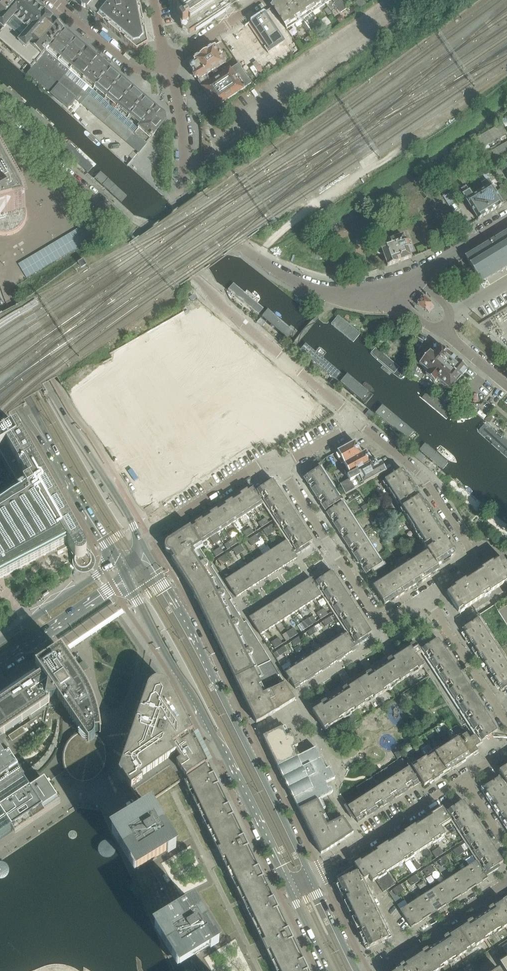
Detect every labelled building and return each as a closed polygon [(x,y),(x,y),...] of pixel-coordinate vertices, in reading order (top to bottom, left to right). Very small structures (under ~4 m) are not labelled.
[(31,69),(64,31),(52,21),(53,20),(45,14),(39,9),(30,2),(30,1),(29,0),(0,0),(0,43),(31,69)] [(86,9),(94,0),(75,0),(86,9)] [(113,0),(94,0),(86,9),(96,18),(112,0),(113,0)] [(139,0),(113,0),(112,0),(96,18),(137,52),(148,45),(147,43),(139,0)] [(174,4),(173,4),(173,5),(175,5),(174,9),(176,9),(182,17),(180,18),(181,28),(190,33),(238,2),(240,0),(175,0),(174,4)] [(313,13),(304,0),(283,0),(272,7),(286,29),(287,30),(313,13)] [(313,13),(332,0),(304,0),(313,13)] [(341,0),(332,0),(341,13),(347,9),(341,0)] [(359,0),(355,0),(357,2),(355,3),(360,10),(364,7),(359,0)] [(250,22),(248,24),(252,30),(254,28),(270,53),(285,43),(279,34),(286,29),(272,7),(272,8),(250,22)] [(311,30),(306,22),(302,25),(304,27),(303,27),(307,32),(311,30)] [(31,70),(27,74),(51,94),(62,104),(99,60),(75,40),(64,31),(31,69),(31,70)] [(314,41),(310,36),(305,40),(308,45),(314,41)] [(193,60),(194,62),(190,65),(190,68),(189,69),(190,69),(193,72),(192,72),(202,87),(216,108),(252,84),(239,65),(231,70),(230,68),(221,74),(218,69),(225,65),(225,64),(226,63),(220,54),(222,52),(217,44),(217,45),(193,60)] [(99,60),(62,104),(68,108),(76,99),(104,123),(133,89),(99,60)] [(133,89),(104,123),(139,153),(164,123),(165,121),(165,119),(165,117),(163,115),(163,114),(134,90),(133,89)] [(29,112),(21,120),(22,121),(35,133),(38,136),(50,147),(52,149),(54,151),(61,143),(58,135),(60,132),(43,116),(40,119),(33,113),(29,112)] [(97,164),(79,148),(77,151),(71,147),(67,152),(89,172),(94,166),(95,167),(97,164)] [(10,178),(10,177),(9,177),(6,172),(7,171),(6,171),(3,166),(3,165),(2,164),(2,165),(0,161),(0,235),(1,235),(7,235),(7,236),(8,235),(14,234),(15,234),(15,233),(20,230),(21,229),(20,229),(24,224),(25,224),(25,223),(24,223),(26,217),(27,217),(26,216),(26,210),(26,209),(25,209),(23,203),(21,197),(21,196),(20,196),(17,191),(17,190),(16,190),(13,184),(14,184),(14,183),(13,183),(10,178)] [(129,197),(101,172),(96,177),(124,203),(129,197)] [(504,188),(495,193),(487,180),(481,184),(484,190),(478,193),(491,212),(497,208),(498,209),(506,203),(506,193),(504,188)] [(491,212),(478,193),(472,197),(469,191),(466,186),(459,190),(462,195),(478,221),(483,217),(491,212)] [(26,278),(104,232),(95,218),(86,224),(18,264),(26,278)] [(506,267),(506,232),(465,257),(470,265),(476,276),(476,275),(481,283),(506,267)] [(411,258),(408,249),(410,248),(408,242),(406,243),(404,235),(388,241),(379,244),(379,245),(376,246),(375,249),(377,255),(380,256),(383,255),(387,267),(398,263),(397,263),(411,258)] [(427,251),(426,245),(416,248),(418,254),(427,251)] [(264,307),(240,287),(233,295),(257,315),(264,307)] [(435,309),(436,308),(431,303),(425,298),(423,297),(423,298),(418,304),(417,304),(418,305),(419,306),(424,311),(425,310),(425,311),(426,311),(425,311),(426,310),(429,313),(430,313),(429,313),(433,308),(434,308),(435,309)] [(263,318),(289,339),(292,335),(296,338),(301,332),(293,326),(291,328),(270,310),(263,318)] [(354,344),(361,335),(338,316),(331,324),(354,344)] [(262,327),(266,323),(261,318),(257,323),(262,327)] [(306,343),(300,350),(335,380),(336,381),(342,373),(323,357),(328,352),(320,346),(316,351),(306,343)] [(467,370),(457,362),(458,361),(452,356),(451,357),(440,348),(436,353),(432,350),(429,353),(421,363),(419,365),(428,373),(426,376),(427,377),(434,383),(437,380),(450,391),(456,384),(461,379),(460,378),(467,370)] [(395,376),(400,370),(378,350),(372,356),(395,376)] [(414,376),(419,363),(414,361),(411,368),(408,374),(414,376)] [(340,384),(366,406),(375,395),(349,373),(340,384)] [(452,412),(425,390),(418,398),(445,421),(452,412)] [(385,406),(377,415),(410,443),(418,434),(385,406)] [(370,419),(374,415),(369,411),(365,415),(370,419)] [(58,500),(40,467),(13,420),(2,426),(6,434),(0,437),(0,451),(23,492),(21,493),(21,494),(20,495),(21,497),(17,500),(15,501),(4,509),(3,506),(1,507),(0,506),(0,580),(3,578),(32,563),(57,550),(58,552),(68,547),(75,557),(74,560),(75,563),(75,565),(76,565),(77,567),(80,568),(82,569),(85,569),(87,568),(89,566),(91,564),(91,561),(91,559),(90,556),(84,546),(58,500)] [(483,422),(476,431),(506,458),(506,442),(483,422)] [(377,466),(375,462),(372,463),(366,452),(361,455),(355,442),(338,452),(348,470),(345,472),(347,477),(348,477),(349,479),(339,485),(345,495),(355,489),(351,482),(356,479),(360,486),(385,473),(380,465),(377,466)] [(450,464),(425,443),(419,450),(444,471),(450,464)] [(421,463),(425,457),(419,452),(415,457),(421,463)] [(344,500),(321,465),(319,466),(320,468),(304,478),(325,512),(341,501),(343,500),(344,500)] [(416,489),(412,482),(409,478),(407,479),(404,476),(405,475),(402,470),(388,479),(384,482),(387,486),(385,487),(394,500),(397,506),(399,505),(401,508),(416,500),(419,497),(417,493),(416,494),(414,490),(416,489)] [(312,542),(292,510),(273,480),(271,478),(253,490),(258,497),(263,504),(273,521),(275,523),(286,541),(296,555),(298,554),(297,552),(312,542)] [(263,504),(258,497),(253,490),(251,487),(244,492),(249,500),(255,509),(263,504)] [(255,509),(249,500),(244,492),(236,497),(247,514),(255,509)] [(247,514),(236,497),(229,502),(240,519),(247,514)] [(434,516),(429,509),(427,505),(425,506),(419,497),(416,500),(401,508),(400,509),(415,533),(417,532),(419,536),(418,537),(437,525),(435,521),(434,521),(431,518),(434,516)] [(386,565),(354,517),(345,502),(343,500),(341,501),(342,503),(326,513),(366,575),(382,565),(383,567),(386,565)] [(240,519),(229,502),(221,507),(232,524),(240,519)] [(387,517),(377,503),(372,507),(381,522),(387,517)] [(232,524),(221,507),(213,512),(225,529),(232,524)] [(225,529),(213,512),(206,516),(217,534),(225,529)] [(217,534),(206,516),(198,521),(209,539),(217,534)] [(379,523),(375,516),(370,519),(372,522),(371,523),(373,527),(379,523)] [(209,539),(198,521),(190,527),(201,544),(209,539)] [(455,555),(445,540),(448,538),(444,532),(443,533),(437,525),(418,537),(426,550),(437,566),(442,563),(441,562),(449,557),(450,558),(455,555)] [(192,592),(217,576),(200,549),(203,547),(201,544),(190,527),(168,541),(166,543),(165,545),(165,547),(165,550),(166,551),(168,553),(171,553),(173,557),(171,558),(175,565),(192,592)] [(298,559),(296,555),(286,541),(279,546),(290,564),(298,559)] [(290,564),(279,546),(271,551),(282,568),(290,564)] [(240,553),(237,548),(233,550),(237,556),(241,554),(240,553)] [(431,575),(440,570),(437,566),(426,550),(406,563),(404,565),(405,566),(401,569),(412,587),(416,585),(416,584),(419,581),(421,584),(432,577),(431,575)] [(282,568),(271,551),(263,556),(275,573),(282,568)] [(275,573),(263,556),(256,561),(267,578),(275,573)] [(502,558),(493,564),(492,562),(487,566),(481,569),(482,571),(474,576),(487,595),(506,583),(505,582),(506,581),(506,566),(502,558)] [(267,578),(256,561),(248,566),(259,583),(267,578)] [(259,583),(248,566),(241,571),(252,588),(259,583)] [(412,587),(401,569),(397,572),(395,570),(382,579),(372,586),(384,605),(393,600),(394,601),(405,594),(403,592),(407,589),(408,590),(412,587)] [(372,633),(342,587),(332,572),(330,570),(312,581),(317,589),(322,596),(332,612),(334,615),(345,633),(355,647),(357,645),(356,643),(372,633)] [(252,588),(241,571),(233,576),(244,593),(252,588)] [(271,662),(246,622),(244,623),(230,602),(232,600),(217,576),(192,592),(235,680),(271,662)] [(244,593),(233,576),(225,581),(236,598),(244,593)] [(459,613),(469,607),(487,595),(474,576),(466,581),(465,580),(454,587),(455,588),(447,594),(452,603),(459,613)] [(322,596),(317,589),(312,581),(310,579),(303,584),(314,601),(322,596)] [(506,583),(487,595),(469,607),(477,618),(477,617),(478,619),(462,629),(502,691),(506,688),(506,659),(497,643),(479,616),(494,606),(506,626),(506,582),(506,583)] [(314,601),(303,584),(295,589),(306,606),(314,601)] [(306,606),(295,589),(287,594),(298,611),(306,606)] [(298,611),(287,594),(280,598),(291,616),(298,611)] [(291,616),(280,598),(272,603),(283,621),(291,616)] [(283,621),(272,603),(264,608),(276,626),(283,621)] [(276,626),(264,608),(257,613),(268,630),(276,626)] [(324,617),(320,611),(316,614),(320,620),(324,617)] [(268,630),(257,613),(249,618),(260,635),(268,630)] [(122,614),(68,650),(71,654),(125,618),(122,614)] [(309,627),(305,621),(300,614),(298,616),(303,623),(301,624),(305,630),(309,627)] [(321,630),(318,625),(310,630),(314,634),(321,630)] [(294,637),(290,631),(286,633),(282,636),(286,642),(294,637)] [(355,647),(345,633),(338,638),(349,655),(357,650),(355,647)] [(349,655),(338,638),(330,643),(341,660),(349,655)] [(497,731),(457,670),(438,639),(422,649),(424,652),(482,741),(497,731)] [(341,660),(330,643),(322,648),(333,665),(341,660)] [(423,667),(416,657),(424,652),(422,649),(422,648),(420,648),(418,649),(415,643),(409,647),(410,649),(402,654),(414,673),(423,667)] [(333,665),(322,648),(315,653),(326,670),(333,665)] [(99,745),(97,742),(95,740),(94,739),(95,737),(95,735),(95,733),(100,732),(100,727),(98,718),(96,709),(92,700),(89,691),(84,683),(79,675),(84,672),(79,665),(74,669),(72,666),(71,667),(68,663),(69,662),(61,650),(36,667),(40,672),(10,692),(0,699),(0,737),(31,716),(50,701),(52,701),(54,700),(57,698),(61,703),(62,702),(77,723),(79,739),(76,741),(73,743),(71,746),(70,749),(68,752),(68,755),(67,759),(67,762),(68,765),(69,769),(70,772),(72,774),(75,777),(78,779),(81,779),(85,780),(88,779),(91,778),(94,776),(96,773),(98,771),(100,768),(101,765),(102,761),(102,758),(102,755),(102,751),(101,748),(99,745)] [(326,670),(315,653),(307,657),(318,675),(326,670)] [(414,673),(402,654),(397,657),(398,658),(394,660),(393,658),(387,661),(388,663),(380,668),(392,688),(404,680),(414,673)] [(318,675),(307,657),(300,662),(311,680),(318,675)] [(295,700),(290,693),(271,662),(235,680),(256,724),(262,721),(295,700)] [(311,680),(300,662),(292,667),(303,684),(311,680)] [(303,684),(292,667),(284,672),(295,690),(303,684)] [(392,688),(380,668),(371,673),(371,672),(365,676),(366,678),(363,681),(362,680),(357,683),(370,702),(392,688)] [(181,710),(170,689),(170,688),(169,687),(168,686),(167,685),(166,684),(165,683),(164,682),(162,682),(161,681),(160,681),(158,681),(157,681),(156,682),(154,682),(153,683),(152,683),(151,684),(150,685),(149,687),(148,688),(119,772),(123,778),(143,807),(152,801),(168,791),(186,778),(202,767),(202,766),(207,763),(193,732),(192,733),(187,723),(181,710)] [(370,702),(357,683),(353,686),(353,687),(350,689),(348,687),(342,690),(343,692),(335,697),(347,716),(370,702)] [(347,716),(335,697),(327,702),(326,701),(320,705),(322,707),(318,710),(317,709),(312,712),(324,729),(328,726),(329,728),(347,716)] [(357,721),(353,715),(349,718),(353,724),(357,721)] [(480,745),(479,743),(475,736),(470,740),(466,734),(457,740),(446,722),(423,736),(447,772),(451,769),(450,767),(453,765),(456,768),(462,765),(461,763),(478,752),(475,748),(480,745)] [(299,757),(295,748),(298,746),(292,735),(289,736),(285,727),(263,737),(277,767),(299,757)] [(447,772),(423,736),(401,751),(409,764),(411,767),(415,773),(421,782),(424,787),(433,781),(433,783),(439,779),(437,775),(441,773),(442,775),(447,772)] [(12,831),(15,835),(60,805),(44,781),(36,787),(30,791),(0,747),(0,839),(12,831)] [(326,784),(335,779),(329,768),(326,770),(321,760),(316,748),(299,757),(277,767),(299,810),(318,801),(331,794),(332,793),(333,792),(332,790),(332,789),(330,788),(329,788),(328,789),(326,784)] [(358,823),(404,794),(421,782),(415,773),(411,767),(409,764),(403,768),(388,778),(373,788),(357,798),(356,799),(346,805),(344,806),(346,809),(348,808),(358,823)] [(223,796),(214,776),(208,765),(187,780),(200,807),(223,796)] [(499,772),(502,776),(483,788),(506,825),(506,766),(499,772)] [(240,831),(237,824),(223,796),(200,807),(215,838),(233,829),(235,833),(240,831)] [(353,834),(350,828),(343,818),(330,824),(318,801),(299,810),(321,855),(326,852),(339,843),(338,840),(343,838),(343,840),(353,834)] [(503,863),(473,817),(463,801),(445,813),(442,808),(431,815),(433,818),(429,820),(428,819),(424,822),(436,841),(445,836),(454,830),(449,823),(451,822),(463,841),(465,844),(476,862),(479,866),(486,876),(489,874),(488,872),(503,863)] [(175,848),(152,810),(126,826),(114,833),(120,842),(137,871),(144,866),(175,848)] [(409,859),(436,841),(424,822),(420,825),(421,827),(417,829),(415,826),(404,833),(405,835),(402,838),(401,837),(397,840),(409,859)] [(251,853),(249,848),(240,831),(235,833),(233,829),(215,838),(220,848),(217,850),(222,860),(225,859),(230,869),(248,861),(246,856),(251,853)] [(387,873),(409,859),(397,840),(392,843),(393,844),(389,846),(387,844),(376,851),(378,854),(375,857),(373,855),(369,857),(382,877),(387,873)] [(101,854),(102,856),(104,857),(107,858),(109,858),(111,857),(113,855),(114,853),(115,851),(114,848),(113,846),(111,845),(109,844),(107,844),(104,844),(102,845),(101,847),(100,849),(100,852),(101,854)] [(432,861),(443,854),(440,848),(429,855),(432,861)] [(268,888),(258,868),(251,853),(246,856),(248,861),(230,869),(245,900),(268,888)] [(391,938),(364,881),(369,877),(372,883),(376,881),(383,893),(395,885),(387,873),(382,877),(369,857),(365,860),(366,862),(362,865),(360,861),(335,877),(338,882),(335,884),(366,950),(391,938)] [(446,864),(442,858),(438,861),(442,867),(446,864)] [(488,879),(486,876),(479,866),(476,862),(468,867),(480,884),(488,879)] [(1,879),(4,879),(6,878),(8,876),(8,874),(9,872),(8,869),(7,867),(5,866),(3,865),(1,865),(0,865),(0,879),(1,879)] [(480,884),(468,867),(461,872),(472,889),(480,884)] [(472,889),(461,872),(453,876),(465,894),(472,889)] [(465,894),(453,876),(446,881),(457,898),(465,894)] [(457,898),(446,881),(438,886),(450,903),(457,898)] [(450,903),(438,886),(431,891),(442,908),(450,903)] [(285,923),(280,912),(268,888),(245,900),(260,930),(278,922),(280,926),(285,923)] [(400,894),(396,888),(392,890),(396,896),(400,894)] [(442,908),(431,891),(423,896),(434,913),(442,908)] [(434,913),(423,896),(421,892),(413,897),(416,901),(427,918),(434,913)] [(427,918),(416,901),(408,906),(419,923),(427,918)] [(503,901),(495,907),(494,906),(488,909),(489,911),(481,916),(494,936),(506,927),(506,907),(503,901)] [(217,942),(208,926),(195,905),(169,921),(157,928),(180,965),(187,961),(217,942)] [(419,923),(408,906),(400,911),(411,928),(419,923)] [(494,936),(481,916),(473,921),(472,920),(466,924),(468,926),(464,929),(463,928),(459,930),(470,948),(471,948),(472,950),(494,936)] [(296,946),(293,940),(285,923),(280,926),(278,922),(260,930),(265,941),(262,942),(267,953),(270,952),(275,962),(293,953),(291,948),(296,946)] [(449,964),(472,950),(471,948),(470,948),(459,930),(450,936),(449,934),(443,938),(444,940),(436,945),(449,964)] [(436,945),(428,950),(427,949),(421,953),(422,954),(414,959),(422,970),(439,970),(449,964),(436,945)] [(296,946),(291,948),(293,953),(275,962),(279,970),(308,970),(296,946)] [(414,959),(406,964),(405,963),(399,967),(401,969),(398,970),(422,970),(414,959)]
